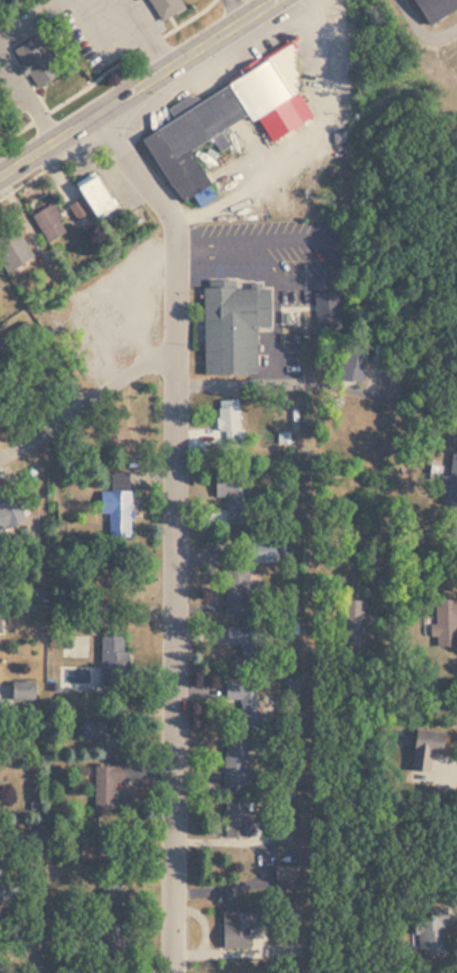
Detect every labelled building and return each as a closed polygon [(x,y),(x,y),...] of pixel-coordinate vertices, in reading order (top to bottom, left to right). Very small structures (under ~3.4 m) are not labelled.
[(159,20),(182,6),(178,0),(148,0),(159,20)] [(456,5),(456,0),(410,0),(426,25),(456,5)] [(39,33),(10,47),(30,86),(58,72),(39,33)] [(138,134),(139,137),(177,203),(207,186),(206,182),(189,154),(188,150),(210,137),(214,136),(216,145),(218,149),(226,144),(220,134),(219,131),(234,122),(255,117),(272,140),(313,115),(298,92),(296,89),(289,44),(138,134)] [(88,212),(94,223),(114,211),(92,174),(72,185),(80,198),(67,205),(76,219),(88,212)] [(29,215),(45,242),(66,229),(50,202),(29,215)] [(15,226),(0,233),(0,264),(3,270),(30,257),(15,226)] [(269,288),(258,288),(258,286),(233,286),(233,281),(201,281),(202,374),(255,374),(255,326),(269,326),(269,288)] [(361,382),(368,342),(345,338),(338,378),(361,382)] [(216,400),(216,442),(239,443),(239,400),(216,400)] [(449,450),(448,474),(439,474),(438,505),(456,506),(456,450),(449,450)] [(212,471),(213,496),(225,495),(226,526),(247,526),(245,470),(212,471)] [(98,515),(128,515),(129,471),(110,471),(110,490),(99,490),(98,515)] [(25,520),(17,498),(0,504),(0,529),(25,520)] [(223,568),(224,614),(253,613),(252,568),(223,568)] [(426,624),(426,635),(434,635),(434,646),(456,645),(455,622),(456,622),(456,597),(433,598),(434,624),(426,624)] [(341,643),(364,645),(365,626),(375,627),(376,610),(343,608),(341,643)] [(221,640),(243,640),(243,625),(221,625),(221,640)] [(99,634),(99,683),(124,683),(124,634),(99,634)] [(256,681),(226,681),(227,727),(256,726),(256,681)] [(440,732),(411,730),(408,771),(427,772),(429,754),(439,755),(440,732)] [(224,787),(245,787),(245,741),(224,741),(224,787)] [(121,765),(88,766),(88,779),(92,779),(92,812),(122,812),(121,765)] [(248,836),(248,801),(223,801),(223,836),(248,836)] [(98,878),(97,909),(118,910),(119,879),(98,878)] [(428,918),(412,918),(413,956),(446,955),(446,905),(428,906),(428,918)] [(220,911),(220,947),(248,947),(248,911),(220,911)]
